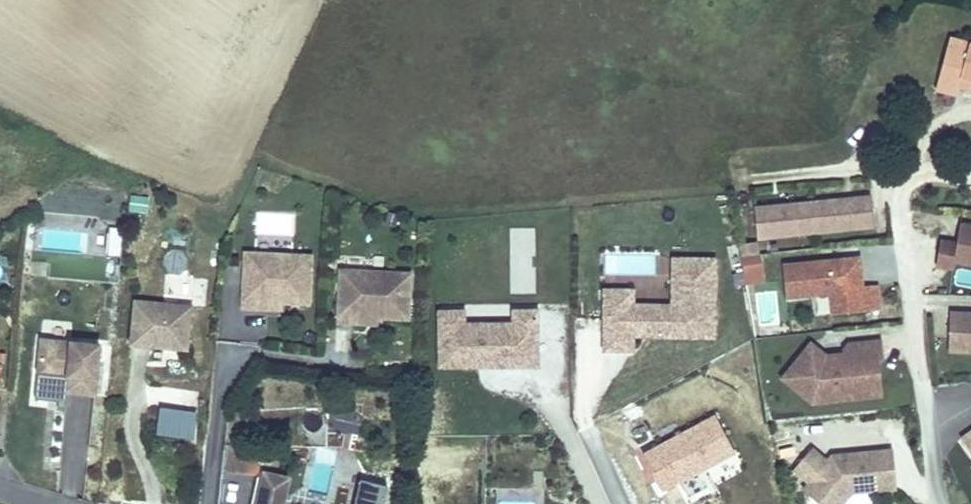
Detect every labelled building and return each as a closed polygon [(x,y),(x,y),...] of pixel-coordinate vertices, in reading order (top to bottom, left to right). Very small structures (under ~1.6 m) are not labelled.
[(950,36),(935,90),(956,96),(959,87),(970,90),(970,41),(950,36)] [(874,193),(756,205),(760,238),(877,226),(874,193)] [(938,237),(934,266),(952,269),(953,263),(970,266),(970,223),(958,221),(955,239),(938,237)] [(120,255),(120,229),(110,229),(109,255),(120,255)] [(739,243),(740,255),(758,253),(757,241),(739,243)] [(183,274),(187,253),(166,249),(162,270),(183,274)] [(312,252),(241,250),(237,310),(282,313),(282,303),(310,305),(312,252)] [(653,253),(604,254),(605,275),(653,274),(653,253)] [(758,253),(740,255),(744,285),(766,282),(763,253),(758,253)] [(861,253),(780,259),(783,297),(826,293),(828,312),(880,307),(877,283),(864,284),(861,253)] [(715,337),(716,259),(674,258),(673,305),(634,304),(634,316),(605,316),(605,350),(634,350),(634,333),(653,333),(653,336),(715,337)] [(414,269),(335,267),(332,325),(378,325),(378,321),(413,322),(414,269)] [(634,316),(634,304),(634,289),(606,289),(605,316),(634,316)] [(776,291),(756,292),(757,324),(777,323),(776,291)] [(193,304),(135,298),(131,343),(189,349),(193,304)] [(541,366),(543,312),(521,311),(520,329),(469,327),(470,309),(446,308),(444,362),(483,364),(483,359),(498,359),(498,364),(541,366)] [(948,309),(945,350),(970,351),(970,310),(948,309)] [(827,351),(811,338),(778,377),(812,403),(884,396),(879,358),(885,358),(882,337),(846,340),(842,350),(827,351)] [(94,394),(98,343),(38,339),(36,374),(55,375),(66,376),(65,382),(65,392),(94,394)] [(174,438),(194,439),(197,391),(159,389),(158,412),(173,413),(172,428),(175,428),(174,438)] [(319,423),(320,402),(298,402),(298,423),(319,423)] [(715,414),(643,452),(663,492),(736,453),(715,414)] [(319,445),(319,423),(298,423),(298,445),(319,445)] [(962,437),(970,449),(970,430),(962,437)] [(806,484),(801,489),(820,503),(845,503),(854,493),(897,489),(893,448),(831,454),(827,458),(813,447),(792,472),(806,484)] [(280,474),(257,469),(249,503),(273,503),(280,474)] [(379,484),(351,478),(345,503),(374,503),(379,484)]
